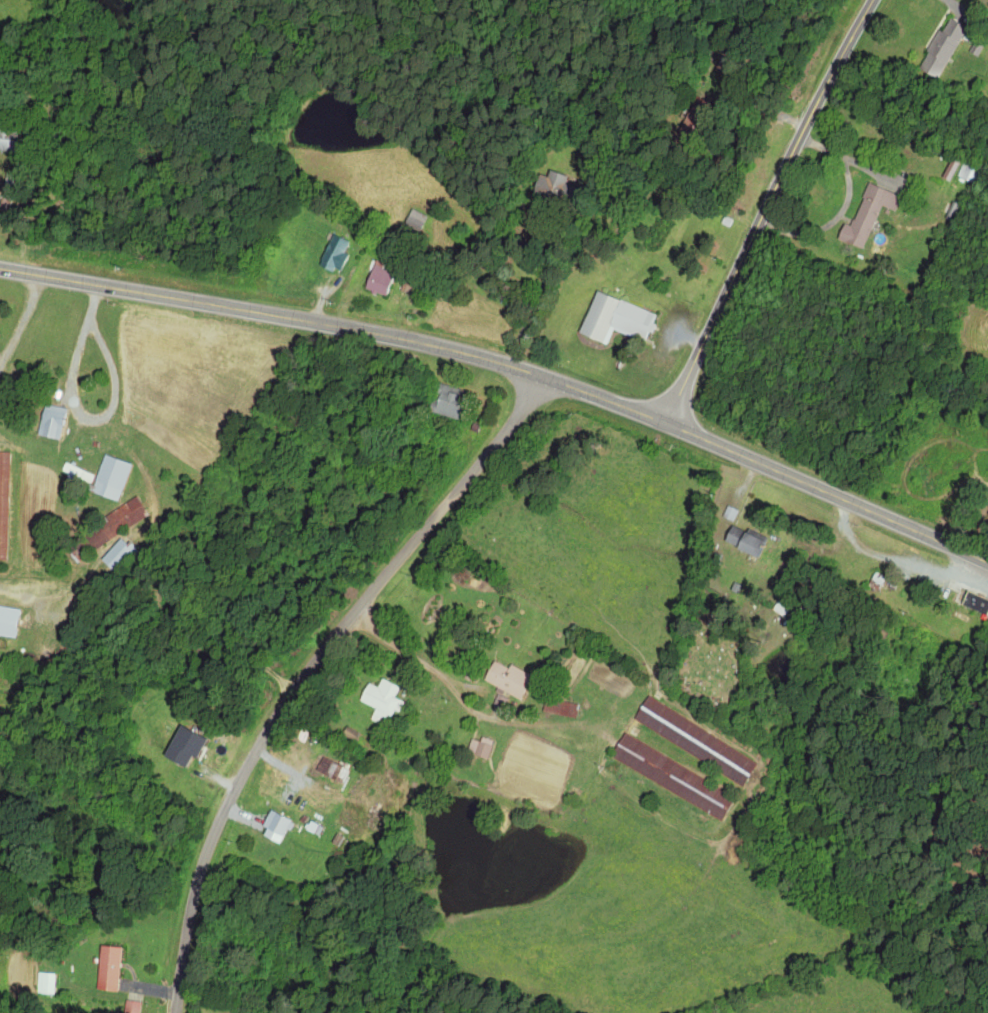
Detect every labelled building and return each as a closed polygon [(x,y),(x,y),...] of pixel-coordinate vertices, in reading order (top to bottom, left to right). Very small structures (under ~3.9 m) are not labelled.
[(917,68),(935,78),(965,27),(946,16),(917,68)] [(538,173),(531,192),(556,202),(566,175),(548,169),(546,176),(538,173)] [(878,204),(892,210),(898,194),(866,182),(850,226),(841,223),(835,238),(862,248),(878,204)] [(403,223),(419,231),(427,215),(411,207),(403,223)] [(337,272),(349,241),(331,234),(320,260),(324,261),(322,266),(337,272)] [(363,288),(383,295),(390,275),(370,268),(363,288)] [(577,334),(605,343),(610,329),(646,341),(655,312),(592,291),(577,334)] [(451,419),(462,390),(436,381),(425,409),(451,419)] [(36,434),(59,439),(66,408),(43,403),(36,434)] [(0,452),(0,559),(7,559),(10,452),(0,452)] [(129,462),(102,455),(91,493),(118,500),(129,462)] [(75,537),(85,554),(148,515),(137,498),(75,537)] [(722,542),(757,558),(764,542),(729,526),(722,542)] [(100,559),(112,571),(132,549),(120,538),(100,559)] [(987,603),(987,599),(964,591),(959,605),(984,614),(987,603)] [(0,605),(0,633),(14,635),(18,608),(0,605)] [(481,679),(518,698),(530,675),(508,664),(506,667),(491,660),(481,679)] [(395,686),(378,679),(375,687),(364,682),(356,700),(373,707),(369,719),(387,726),(398,699),(391,697),(395,686)] [(756,763),(647,694),(632,718),(741,786),(756,763)] [(574,718),(577,704),(545,696),(542,711),(574,718)] [(161,757),(183,767),(189,755),(196,758),(205,738),(176,725),(161,757)] [(608,757),(721,819),(734,795),(622,733),(608,757)] [(485,759),(493,741),(480,736),(478,741),(471,739),(466,752),(485,759)] [(350,772),(321,752),(312,766),(341,785),(350,772)] [(259,835),(278,843),(284,829),(289,831),(293,821),(269,811),(259,835)] [(119,946),(98,946),(96,990),(117,990),(119,946)] [(56,993),(57,972),(38,972),(38,993),(56,993)] [(125,1000),(123,1012),(128,1012),(138,1012),(140,1002),(125,1000)]
